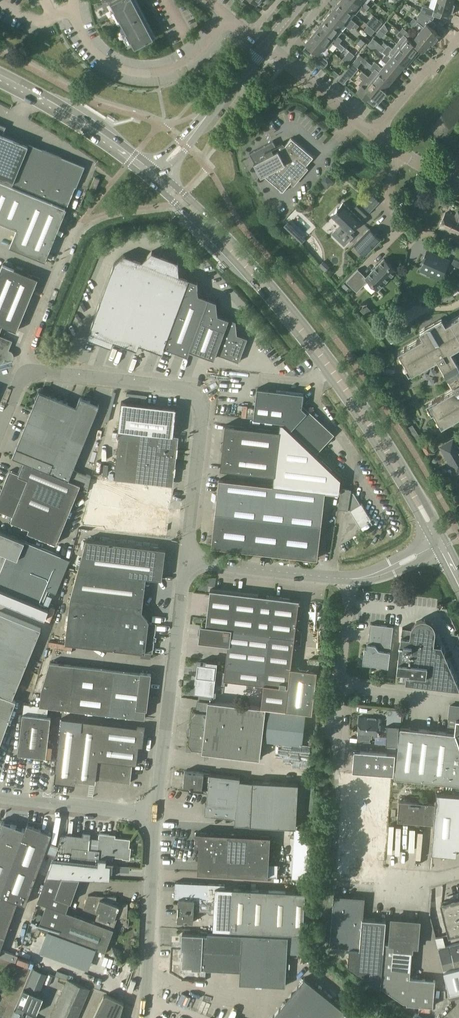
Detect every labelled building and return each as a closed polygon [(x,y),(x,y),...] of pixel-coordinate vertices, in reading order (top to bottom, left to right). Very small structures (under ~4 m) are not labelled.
[(102,1),(110,1),(110,2),(134,47),(153,37),(134,0),(102,0),(102,1)] [(348,16),(352,11),(339,0),(332,9),(353,25),(356,22),(348,16)] [(339,0),(352,11),(355,13),(359,8),(364,12),(367,9),(356,0),(340,0),(339,0)] [(367,9),(369,6),(364,1),(363,0),(356,0),(367,9)] [(420,11),(433,18),(434,15),(439,17),(441,11),(451,14),(454,3),(444,0),(436,0),(434,9),(422,5),(420,11)] [(350,29),(353,25),(332,9),(326,17),(339,28),(343,23),(350,29)] [(418,22),(413,27),(419,31),(432,43),(440,34),(431,27),(434,22),(432,20),(433,18),(420,11),(416,15),(418,17),(415,19),(418,22)] [(375,30),(382,21),(373,14),(366,23),(375,30)] [(334,33),(339,28),(326,17),(319,25),(332,36),(339,42),(342,39),(337,35),(336,36),(334,33)] [(312,34),(325,44),(328,48),(333,43),(342,50),(344,47),(339,42),(332,36),(319,25),(312,34)] [(402,27),(399,30),(407,36),(406,37),(408,39),(412,35),(402,27)] [(396,42),(411,55),(413,57),(420,48),(423,51),(423,50),(411,40),(411,41),(408,39),(406,37),(407,36),(399,30),(396,34),(400,37),(396,42)] [(419,31),(411,40),(423,50),(430,42),(432,43),(419,31)] [(316,52),(311,57),(324,67),(327,62),(326,60),(318,53),(325,44),(312,34),(305,42),(316,52)] [(388,44),(385,47),(405,64),(406,65),(413,57),(411,55),(396,42),(391,47),(388,44)] [(381,58),(386,62),(398,72),(405,64),(385,47),(382,51),(385,53),(381,58)] [(371,71),(368,75),(386,90),(384,88),(391,80),(371,64),(366,60),(364,64),(371,71)] [(374,61),(371,64),(391,80),(398,72),(386,62),(381,67),(374,61)] [(361,86),(357,91),(373,105),(386,90),(368,75),(362,70),(359,75),(363,78),(358,84),(361,86)] [(11,138),(1,134),(3,127),(0,126),(0,164),(11,138)] [(249,152),(253,162),(261,176),(263,175),(282,191),(295,177),(298,179),(308,168),(305,165),(313,156),(291,137),(279,152),(278,149),(273,140),(249,152)] [(0,164),(0,177),(4,179),(67,205),(75,186),(75,185),(83,167),(59,157),(59,155),(45,150),(44,150),(43,151),(11,138),(0,164)] [(95,190),(100,178),(94,176),(89,188),(95,190)] [(10,246),(45,260),(66,208),(0,180),(0,222),(17,228),(10,246)] [(369,211),(379,201),(369,191),(359,201),(369,211)] [(364,216),(369,211),(359,201),(354,207),(364,216)] [(349,232),(361,220),(343,202),(331,215),(349,232)] [(457,211),(455,216),(446,212),(439,228),(458,238),(458,212),(457,211)] [(381,239),(369,228),(354,244),(365,255),(381,239)] [(235,320),(218,314),(216,301),(198,294),(197,281),(179,274),(178,261),(151,251),(141,260),(141,263),(132,259),(133,257),(124,254),(114,263),(87,337),(111,346),(113,340),(137,349),(139,343),(162,352),(164,346),(188,355),(190,349),(214,358),(216,353),(239,361),(247,338),(237,334),(235,320)] [(429,269),(428,272),(441,277),(448,260),(426,251),(423,259),(424,260),(422,266),(429,269)] [(396,270),(384,258),(366,277),(364,275),(358,268),(346,281),(357,291),(368,279),(377,288),(396,270)] [(2,324),(16,330),(38,278),(2,263),(0,269),(0,328),(2,324)] [(444,323),(441,318),(437,320),(436,320),(425,327),(421,330),(424,335),(398,350),(403,360),(405,359),(407,363),(403,365),(409,375),(438,358),(455,387),(426,404),(432,414),(435,412),(437,415),(436,416),(442,426),(458,416),(458,364),(451,351),(458,346),(458,315),(444,323)] [(7,352),(12,340),(0,335),(0,350),(7,352)] [(25,460),(69,479),(81,484),(81,483),(88,486),(91,476),(73,469),(101,403),(82,395),(78,404),(51,392),(52,392),(52,391),(41,387),(36,398),(37,398),(17,446),(54,461),(50,471),(25,460)] [(307,410),(306,411),(302,407),(303,393),(257,388),(253,418),(283,422),(314,450),(331,432),(307,410)] [(119,429),(113,478),(167,484),(172,480),(173,480),(177,441),(173,435),(176,407),(120,400),(117,429),(119,429)] [(283,422),(280,422),(279,431),(274,475),(273,484),(325,491),(338,492),(341,476),(283,422)] [(221,464),(220,469),(274,475),(279,431),(225,424),(221,464)] [(453,439),(440,446),(456,473),(458,471),(458,450),(453,439)] [(426,441),(418,446),(424,456),(432,450),(426,441)] [(69,479),(25,460),(19,473),(10,469),(0,493),(0,510),(12,515),(11,519),(30,527),(28,531),(56,543),(81,484),(69,479)] [(226,478),(219,477),(211,545),(317,558),(325,491),(226,478)] [(351,488),(341,486),(338,507),(350,509),(360,503),(353,492),(350,492),(351,488)] [(44,618),(48,608),(41,605),(47,589),(56,593),(70,559),(62,555),(0,529),(0,570),(0,571),(0,599),(44,618)] [(148,620),(141,609),(145,576),(161,578),(165,548),(86,538),(70,596),(65,641),(152,652),(155,624),(148,623),(148,620)] [(229,630),(270,634),(294,637),(299,600),(210,589),(205,626),(205,627),(229,630)] [(29,659),(41,628),(0,612),(0,647),(29,659)] [(411,629),(401,627),(394,681),(458,689),(458,686),(433,627),(433,626),(432,625),(431,624),(430,622),(429,621),(428,621),(427,620),(425,620),(423,619),(421,619),(420,620),(419,620),(418,620),(416,621),(415,622),(414,623),(413,624),(412,625),(412,626),(411,627),(411,629)] [(362,663),(388,666),(393,626),(370,624),(367,647),(364,647),(362,663)] [(224,679),(264,684),(270,634),(229,630),(205,627),(205,626),(201,626),(200,639),(228,643),(225,672),(219,671),(219,677),(215,676),(216,662),(206,661),(206,663),(197,662),(196,675),(197,676),(195,691),(200,691),(200,692),(202,692),(202,691),(213,693),(214,685),(216,686),(216,683),(224,684),(224,679)] [(266,707),(312,713),(317,670),(291,667),(294,637),(270,634),(264,684),(261,707),(266,707)] [(0,647),(0,692),(13,697),(29,659),(0,647)] [(145,718),(151,674),(49,662),(42,692),(40,705),(145,718)] [(16,700),(0,694),(0,743),(16,700)] [(266,707),(261,707),(196,699),(195,710),(192,710),(188,747),(202,748),(202,751),(260,758),(266,707)] [(305,713),(268,709),(268,708),(265,740),(302,745),(305,713)] [(23,714),(18,754),(46,758),(51,717),(23,714)] [(378,735),(379,717),(359,716),(357,738),(369,739),(369,737),(371,737),(371,735),(378,735)] [(138,746),(142,747),(144,728),(62,718),(55,782),(75,784),(76,781),(96,783),(96,778),(130,782),(132,764),(136,764),(138,746)] [(398,742),(399,719),(387,718),(386,742),(398,742)] [(455,718),(454,732),(400,726),(398,742),(395,776),(458,783),(458,718),(455,718)] [(393,773),(395,752),(356,749),(356,754),(354,754),(352,770),(393,773)] [(208,788),(209,774),(204,773),(185,771),(183,786),(202,788),(202,787),(208,788)] [(326,885),(326,887),(326,889),(327,891),(328,893),(330,895),(333,895),(344,896),(345,896),(345,891),(344,891),(345,885),(346,885),(347,868),(346,868),(347,862),(348,862),(348,851),(348,845),(349,845),(350,835),(349,834),(349,828),(350,828),(351,823),(350,823),(350,817),(351,817),(352,810),(363,810),(363,805),(389,807),(392,777),(335,771),(327,875),(327,877),(326,881),(326,885)] [(209,774),(208,788),(205,813),(235,817),(234,824),(295,827),(298,783),(251,781),(251,782),(239,780),(240,777),(209,773),(209,774)] [(431,853),(441,854),(442,858),(456,855),(457,848),(458,848),(458,795),(436,793),(436,803),(399,800),(397,820),(434,823),(431,853)] [(25,830),(1,821),(0,825),(0,898),(25,830)] [(25,830),(0,898),(0,947),(16,901),(25,905),(52,834),(27,825),(25,830)] [(50,866),(47,875),(48,875),(111,878),(111,864),(106,863),(107,859),(113,860),(113,855),(123,856),(122,859),(130,860),(131,848),(129,848),(130,839),(116,838),(116,835),(100,833),(98,849),(89,848),(90,837),(90,832),(82,831),(82,835),(66,833),(65,835),(61,834),(50,866)] [(277,876),(277,865),(277,864),(268,863),(270,836),(196,832),(195,845),(199,845),(198,872),(268,876),(277,876)] [(115,904),(117,897),(89,895),(83,909),(99,914),(96,923),(66,912),(70,901),(71,901),(80,877),(47,875),(38,902),(47,905),(39,927),(106,952),(114,930),(111,929),(116,917),(128,918),(128,903),(119,903),(119,905),(115,904)] [(231,930),(233,888),(225,887),(225,885),(175,882),(174,898),(178,898),(194,899),(197,899),(197,909),(198,910),(198,909),(206,910),(206,911),(214,912),(213,929),(231,930)] [(233,888),(231,930),(293,933),(302,933),(303,913),(304,892),(233,888)] [(383,950),(384,942),(386,921),(362,919),(363,898),(345,896),(344,896),(333,895),(329,946),(349,947),(347,965),(377,986),(380,986),(380,985),(383,950)] [(458,932),(458,897),(441,902),(449,935),(458,932)] [(198,915),(198,910),(197,909),(197,899),(194,899),(178,898),(177,921),(193,921),(194,915),(198,915)] [(417,945),(419,920),(392,918),(389,943),(394,943),(394,946),(412,948),(412,945),(417,945)] [(191,968),(240,970),(239,983),(285,985),(288,936),(207,932),(207,934),(182,933),(181,943),(183,943),(182,966),(192,966),(191,968)] [(435,938),(438,948),(445,946),(443,936),(435,938)] [(409,977),(412,948),(394,946),(394,943),(389,943),(384,942),(383,950),(380,985),(402,1001),(406,1001),(406,1003),(432,1006),(435,980),(409,977)] [(438,948),(449,993),(458,990),(458,943),(445,946),(438,948)] [(14,961),(16,955),(0,949),(0,956),(14,961)] [(271,1017),(339,1017),(345,1010),(304,976),(271,1017)] [(89,988),(67,979),(50,1017),(76,1017),(89,988)] [(24,988),(17,1004),(37,1012),(44,996),(38,994),(24,988)] [(124,1001),(106,993),(103,994),(92,1017),(119,1017),(124,1001)]
